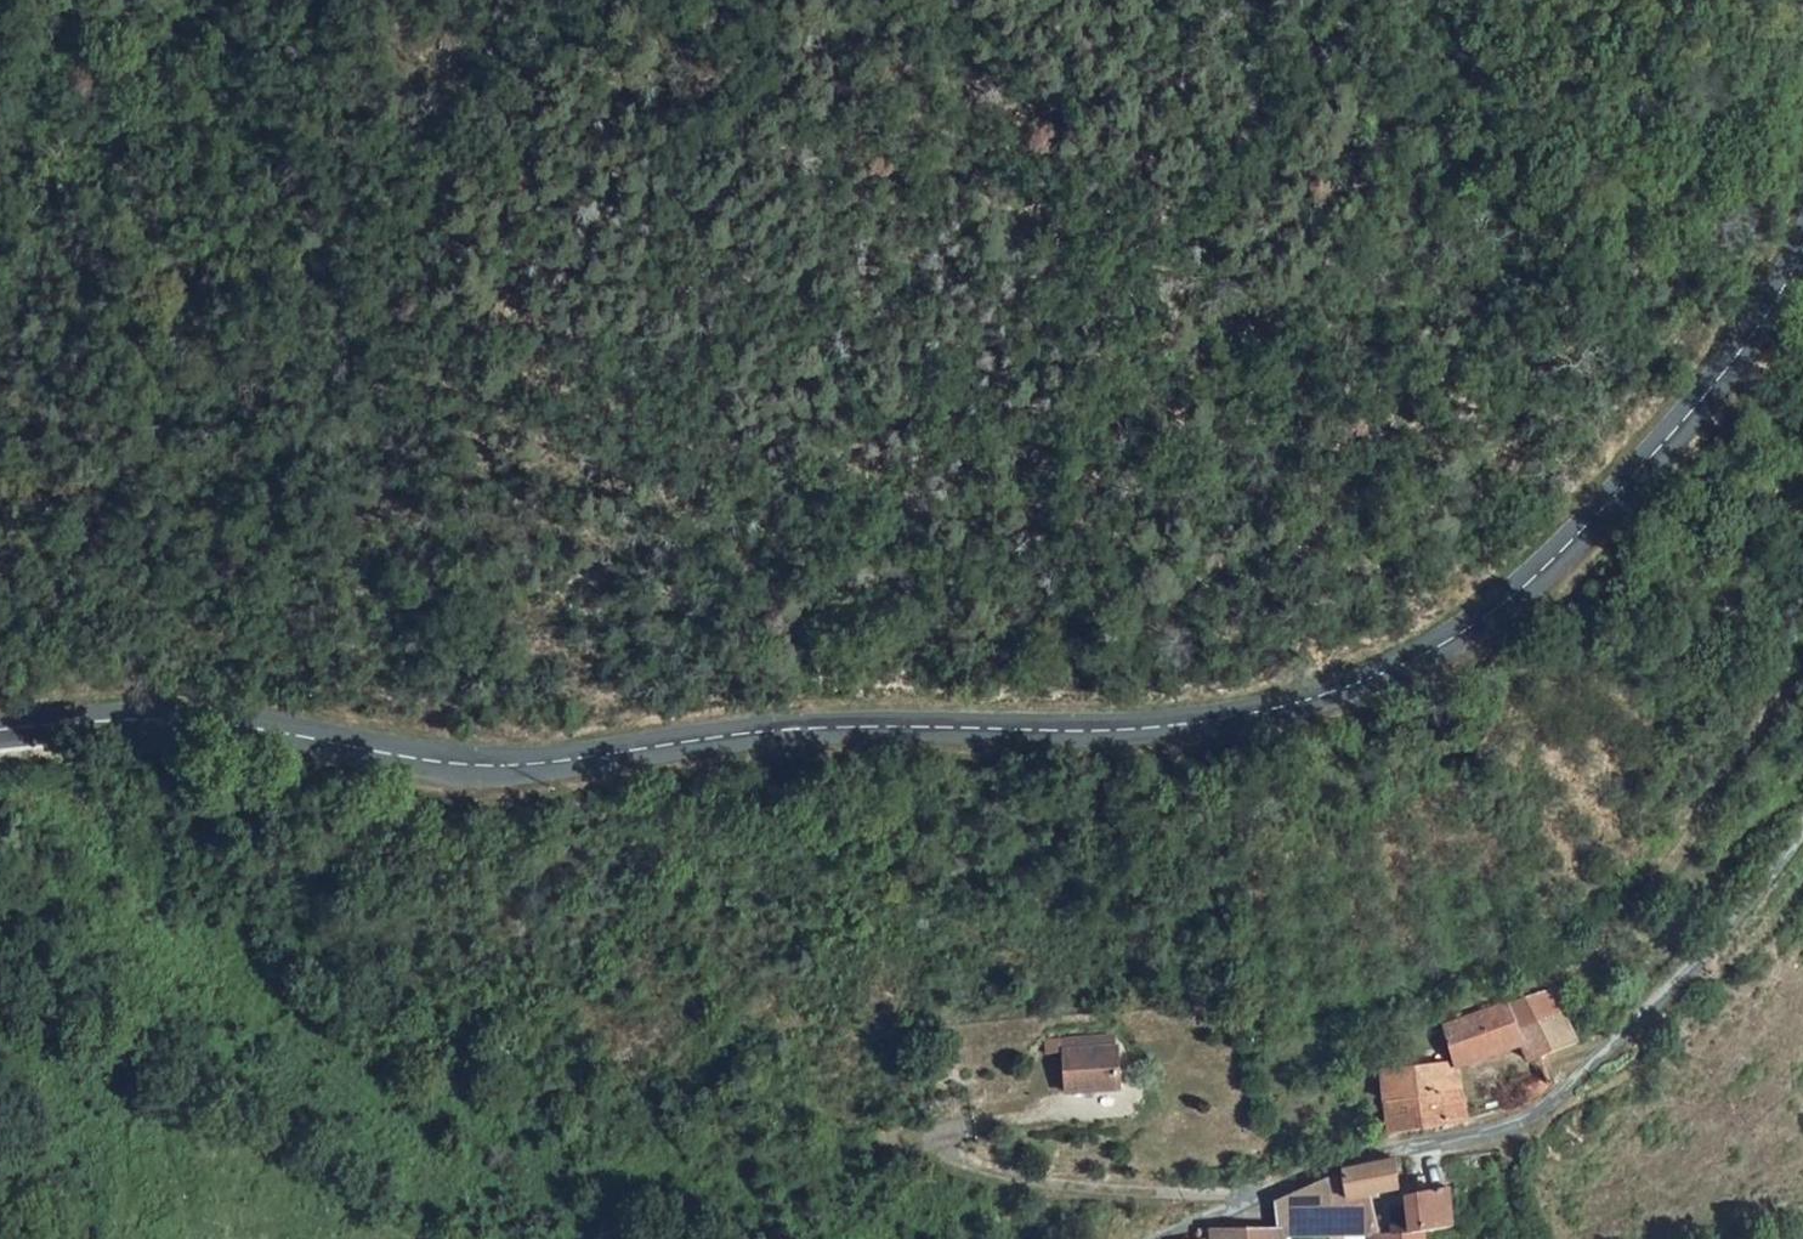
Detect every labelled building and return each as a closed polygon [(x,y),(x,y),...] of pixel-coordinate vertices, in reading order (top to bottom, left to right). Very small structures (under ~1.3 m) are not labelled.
[(1454,1061),(1451,1061),(1453,1069),(1516,1044),(1525,1065),(1536,1060),(1571,1044),(1550,990),(1510,1006),(1508,1002),(1446,1026),(1454,1061)] [(1066,1042),(1068,1087),(1121,1084),(1120,1040),(1066,1042)] [(1383,1074),(1384,1105),(1445,1092),(1458,1089),(1453,1069),(1451,1061),(1383,1074)] [(1467,1124),(1458,1089),(1445,1092),(1452,1123),(1465,1121),(1467,1124)] [(1384,1105),(1386,1139),(1409,1132),(1436,1127),(1452,1123),(1445,1092),(1384,1105)] [(1392,1163),(1324,1180),(1330,1196),(1347,1191),(1350,1201),(1370,1195),(1397,1188),(1392,1160),(1392,1163)] [(1282,1231),(1282,1238),(1367,1235),(1377,1234),(1370,1195),(1350,1201),(1347,1191),(1330,1196),(1324,1180),(1277,1200),(1279,1230),(1282,1231)] [(1424,1226),(1452,1221),(1446,1188),(1410,1196),(1416,1231),(1424,1230),(1424,1226)] [(1212,1231),(1213,1238),(1282,1238),(1282,1231),(1279,1230),(1212,1231)] [(1416,1231),(1382,1234),(1383,1238),(1425,1238),(1424,1230),(1416,1231)]
